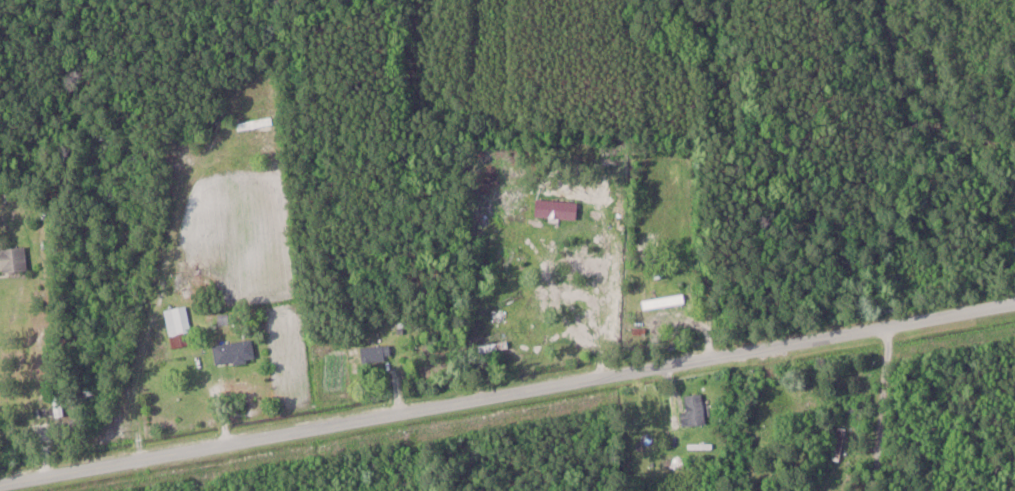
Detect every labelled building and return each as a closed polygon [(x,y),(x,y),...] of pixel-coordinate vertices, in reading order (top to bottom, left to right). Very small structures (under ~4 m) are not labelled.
[(238,123),(239,131),(273,124),(272,117),(238,123)] [(578,200),(537,200),(536,218),(578,218),(578,200)] [(28,271),(26,247),(0,249),(0,273),(28,271)] [(643,298),(644,307),(685,305),(685,296),(643,298)] [(169,335),(191,332),(187,306),(166,309),(169,335)] [(213,345),(216,366),(256,360),(253,339),(213,345)] [(509,351),(508,342),(479,344),(480,353),(509,351)] [(391,346),(362,346),(362,361),(391,361),(391,346)] [(683,423),(705,423),(705,392),(687,392),(687,410),(683,410),(683,423)] [(867,410),(866,403),(855,406),(857,413),(867,410)]
